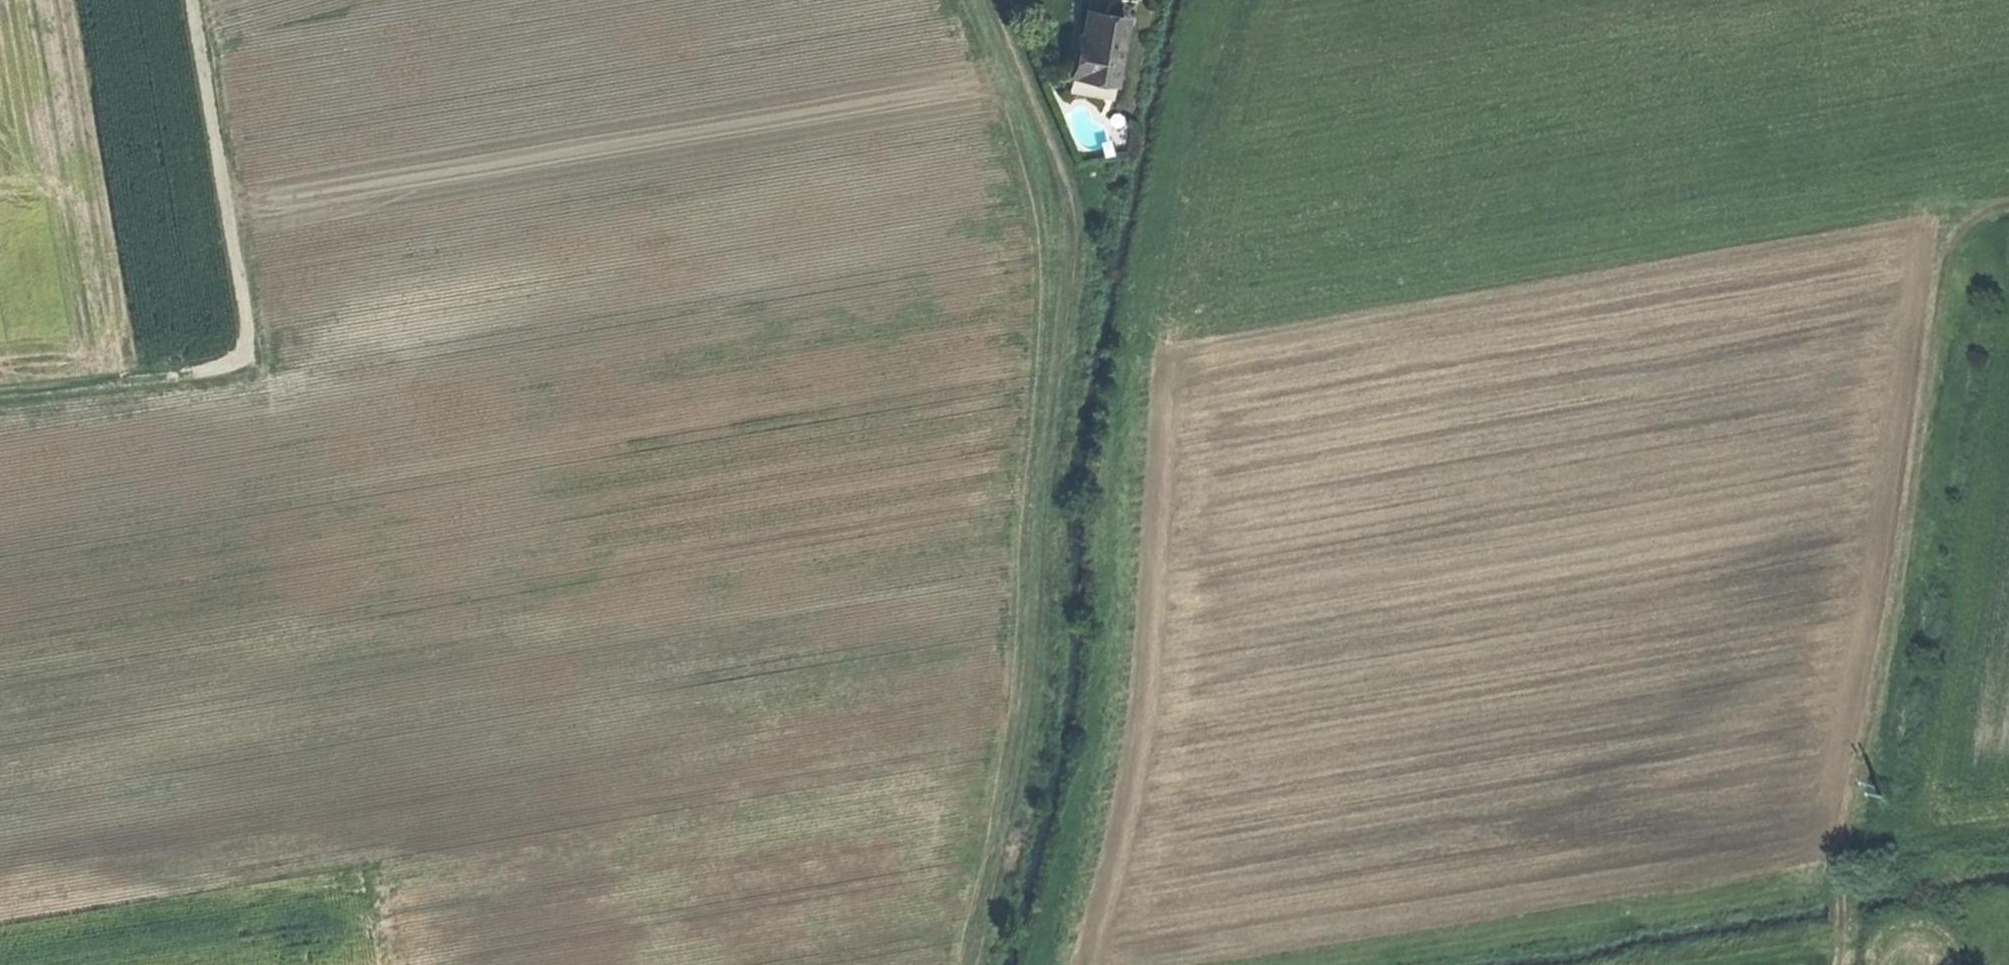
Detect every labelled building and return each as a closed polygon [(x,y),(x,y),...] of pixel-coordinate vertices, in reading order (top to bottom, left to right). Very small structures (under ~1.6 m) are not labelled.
[(1085,8),(1084,14),(1125,20),(1126,14),(1106,11),(1085,8)] [(1125,20),(1084,14),(1081,35),(1079,53),(1072,52),(1069,76),(1116,82),(1125,20)] [(1075,34),(1072,52),(1079,53),(1081,35),(1075,34)] [(1114,98),(1116,82),(1069,76),(1067,92),(1114,98)]
